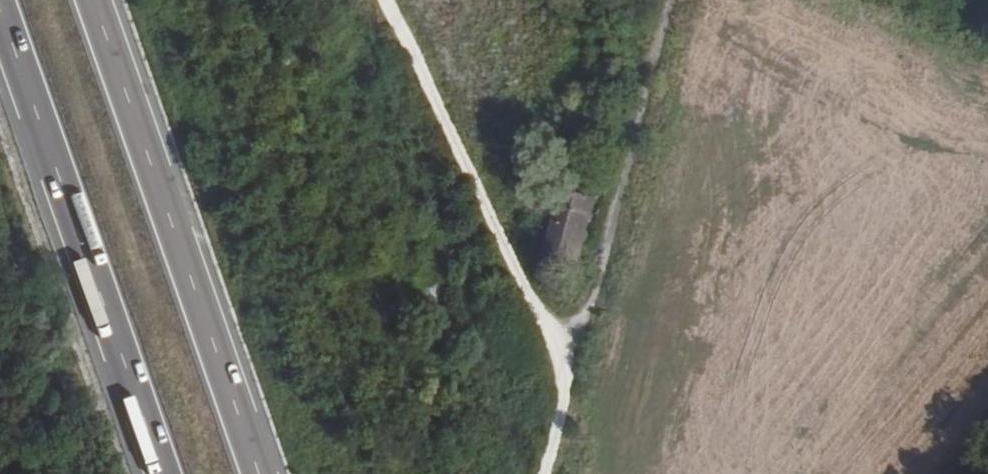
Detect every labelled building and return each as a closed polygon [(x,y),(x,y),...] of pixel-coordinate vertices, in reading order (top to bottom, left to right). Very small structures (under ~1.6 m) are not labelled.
[(588,198),(556,190),(541,250),(572,259),(588,198)]
